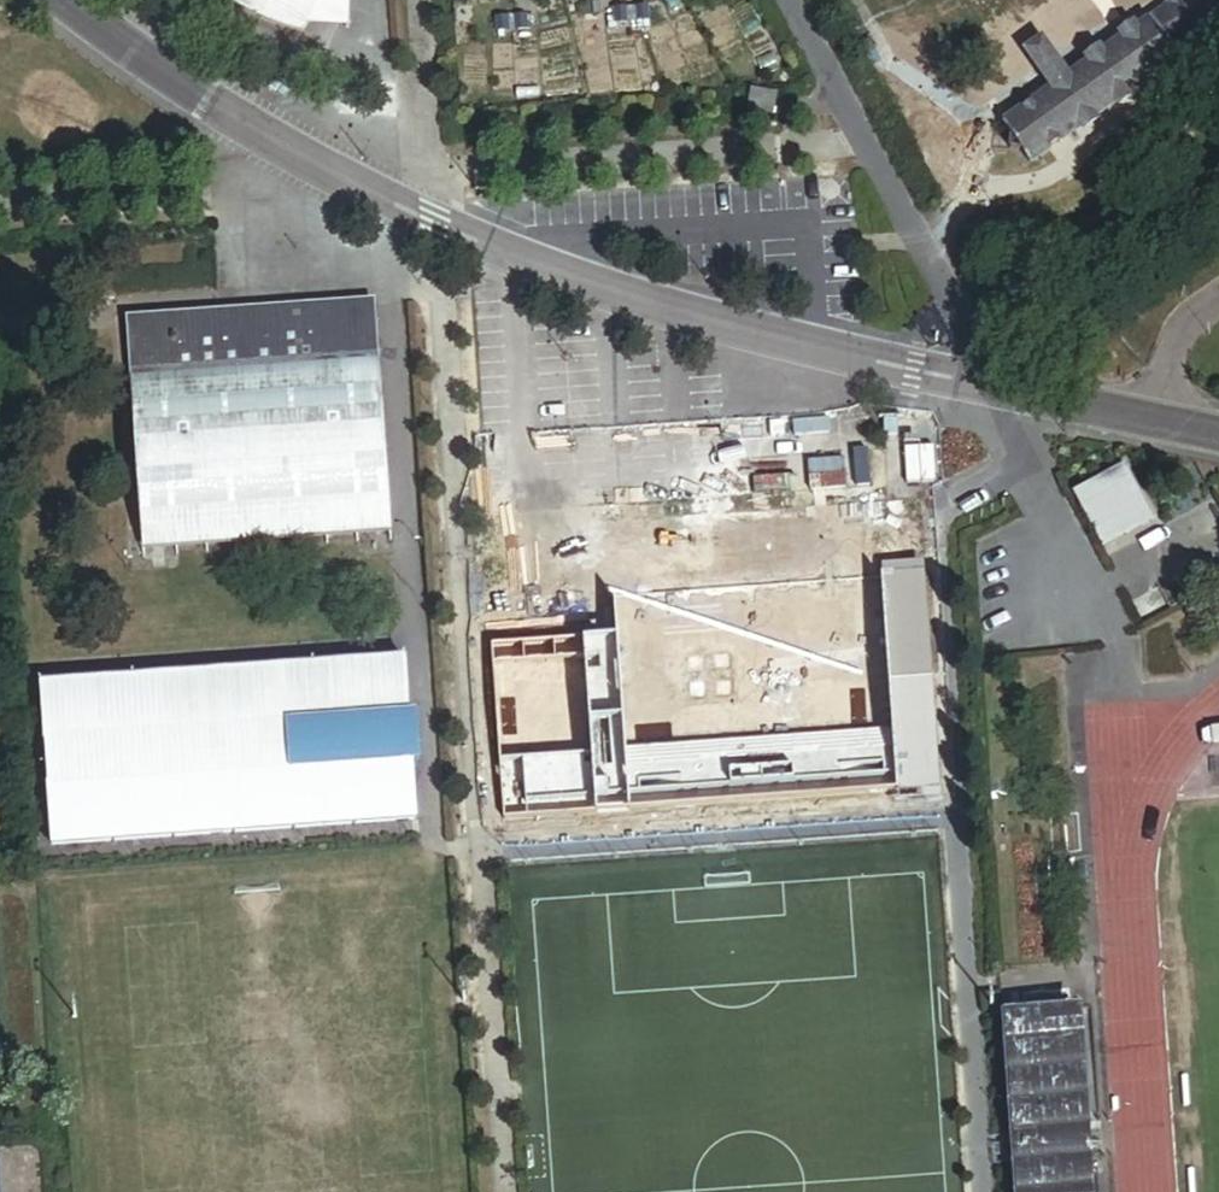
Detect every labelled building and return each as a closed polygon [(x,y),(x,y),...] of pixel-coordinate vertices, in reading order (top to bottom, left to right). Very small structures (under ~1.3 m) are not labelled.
[(318,0),(254,0),(306,26),(318,0)] [(1050,89),(999,124),(1027,164),(1176,60),(1170,51),(1218,17),(1218,0),(1178,0),(1068,77),(1050,89)] [(1024,53),(1050,89),(1068,77),(1042,40),(1024,53)] [(770,118),(774,96),(749,92),(745,113),(770,118)] [(375,309),(127,326),(142,528),(152,527),(153,542),(379,526),(378,511),(389,511),(375,309)] [(1071,491),(1099,549),(1151,524),(1123,466),(1071,491)] [(405,648),(42,673),(53,832),(416,807),(412,749),(420,749),(417,704),(409,705),(405,648)] [(1010,1015),(1023,1191),(1082,1191),(1069,1011),(1010,1015)]
